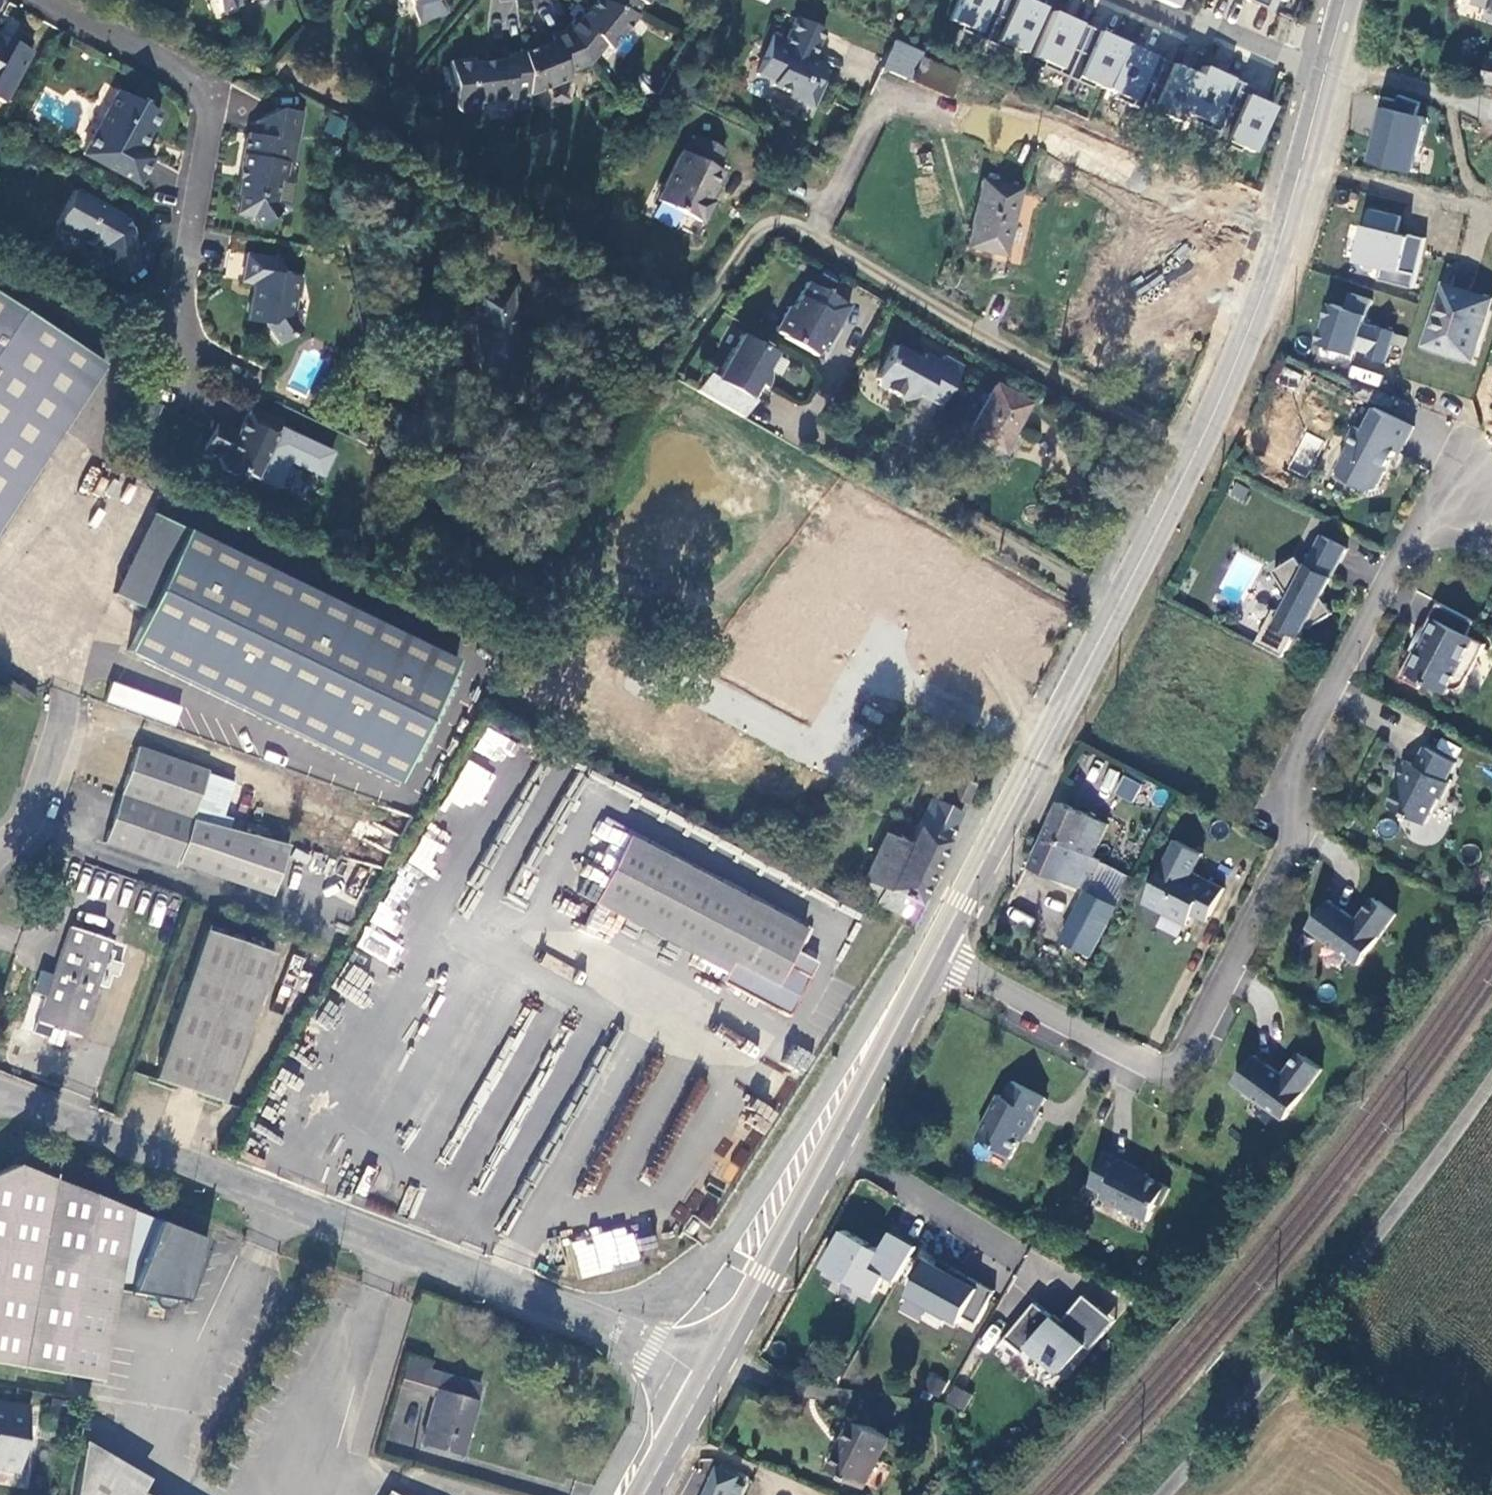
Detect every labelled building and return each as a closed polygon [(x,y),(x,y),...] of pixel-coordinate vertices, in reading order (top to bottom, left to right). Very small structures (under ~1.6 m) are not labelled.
[(218,10),(238,3),(236,0),(214,0),(218,10)] [(415,3),(420,19),(446,10),(442,0),(413,0),(415,3)] [(605,0),(595,0),(579,21),(574,17),(563,29),(588,62),(603,43),(609,48),(635,14),(633,13),(605,0)] [(633,13),(640,0),(646,3),(647,0),(605,0),(633,13)] [(1000,0),(956,0),(948,19),(959,24),(957,28),(982,40),(1000,0)] [(982,40),(1007,51),(1009,47),(1020,52),(1041,7),(1026,0),(1000,0),(982,40)] [(1173,9),(1177,0),(1154,0),(1173,9)] [(1247,3),(1264,11),(1269,0),(1249,0),(1247,3)] [(1064,77),(1086,28),(1050,11),(1029,56),(1041,61),(1039,66),(1064,77)] [(638,23),(671,39),(677,28),(643,12),(638,23)] [(818,81),(814,79),(808,77),(814,63),(806,59),(820,28),(793,16),(783,39),(769,32),(752,71),(768,78),(766,83),(787,92),(785,97),(807,106),(818,81)] [(1086,28),(1064,77),(1089,89),(1091,84),(1102,89),(1123,44),(1117,42),(1086,28)] [(588,62),(563,29),(550,33),(551,39),(523,49),(529,91),(568,76),(566,69),(588,62)] [(11,35),(0,30),(0,39),(7,43),(11,35)] [(11,35),(7,43),(0,39),(0,99),(2,100),(32,46),(11,35)] [(897,42),(885,70),(907,80),(920,53),(897,42)] [(1123,44),(1102,89),(1114,95),(1112,99),(1137,111),(1159,61),(1129,47),(1123,44)] [(530,106),(523,49),(507,51),(508,56),(474,60),(474,55),(450,58),(456,105),(463,111),(479,109),(478,100),(513,96),(514,108),(530,106)] [(945,96),(955,73),(918,56),(907,80),(945,96)] [(1159,61),(1137,111),(1161,122),(1164,117),(1175,123),(1180,113),(1196,78),(1159,61)] [(808,77),(814,79),(820,66),(814,63),(808,77)] [(1196,78),(1180,113),(1191,118),(1189,123),(1214,134),(1237,84),(1200,68),(1196,78)] [(1253,92),(1237,84),(1214,134),(1210,142),(1235,154),(1237,149),(1249,154),(1269,109),(1250,100),(1253,92)] [(116,88),(81,152),(135,181),(148,155),(137,149),(157,111),(116,88)] [(1424,117),(1416,115),(1421,104),(1399,95),(1398,101),(1390,128),(1380,126),(1371,161),(1414,172),(1426,125),(1424,117)] [(1398,101),(1384,97),(1376,125),(1380,126),(1390,128),(1398,101)] [(249,136),(238,196),(241,197),(237,214),(254,217),(260,227),(282,212),(277,205),(281,183),(286,178),(286,176),(288,164),(284,163),(286,148),(297,149),(303,114),(278,109),(257,123),(255,137),(249,136)] [(342,137),(345,120),(328,116),(324,133),(342,137)] [(32,125),(17,117),(11,128),(26,136),(32,125)] [(720,148),(693,135),(685,152),(678,149),(653,198),(699,221),(711,198),(706,196),(719,169),(711,166),(720,148)] [(297,149),(286,148),(284,163),(288,164),(294,165),(297,149)] [(967,245),(1005,254),(1021,187),(1016,186),(1019,171),(989,166),(986,180),(983,179),(967,245)] [(286,176),(286,178),(281,183),(277,205),(282,212),(288,213),(293,210),(297,182),(294,177),(286,176)] [(73,188),(54,223),(97,245),(100,272),(132,267),(128,222),(121,213),(73,188)] [(1359,259),(1384,265),(1381,278),(1415,286),(1427,237),(1411,233),(1410,236),(1398,233),(1402,215),(1371,208),(1359,259)] [(276,258),(242,252),(239,280),(254,282),(252,294),(248,296),(245,319),(264,323),(279,346),(302,332),(290,312),(293,295),(296,295),(299,276),(275,272),(276,258)] [(839,318),(846,303),(803,279),(788,306),(784,304),(771,327),(781,333),(780,335),(813,353),(821,339),(825,341),(832,331),(827,328),(834,315),(839,318)] [(1473,356),(1491,298),(1449,286),(1431,341),(1473,356)] [(484,401),(520,398),(510,288),(473,292),(484,401)] [(1334,303),(1322,341),(1356,352),(1358,346),(1372,350),(1371,355),(1387,360),(1396,331),(1366,321),(1373,298),(1354,292),(1349,308),(1334,303)] [(104,370),(0,301),(0,527),(104,370)] [(704,372),(694,389),(741,415),(754,393),(750,391),(752,386),(761,391),(763,389),(765,383),(766,377),(765,371),(763,365),(771,351),(737,332),(713,377),(704,372)] [(918,395),(937,404),(958,365),(940,355),(937,361),(921,353),(918,360),(891,345),(873,378),(875,385),(902,400),(909,398),(914,387),(920,391),(918,395)] [(1277,381),(1296,388),(1301,374),(1282,367),(1277,381)] [(1027,403),(993,384),(968,434),(1001,452),(1027,403)] [(279,417),(247,402),(236,428),(228,430),(228,425),(217,420),(204,446),(219,454),(218,459),(223,468),(236,474),(245,472),(255,477),(265,459),(273,463),(289,429),(276,423),(279,417)] [(1416,423),(1378,403),(1366,427),(1357,422),(1349,437),(1351,444),(1341,465),(1343,471),(1372,486),(1379,484),(1398,446),(1402,449),(1416,423)] [(1307,475),(1323,440),(1305,432),(1289,467),(1307,475)] [(147,614),(187,531),(153,515),(114,598),(147,614)] [(463,664),(187,531),(147,614),(128,653),(403,784),(463,664)] [(1307,565),(1299,553),(1276,567),(1292,592),(1278,620),(1303,632),(1310,620),(1312,624),(1335,609),(1324,593),(1349,544),(1324,531),(1307,565)] [(1477,617),(1440,598),(1426,627),(1432,630),(1423,646),(1417,643),(1401,675),(1422,685),(1425,679),(1448,691),(1459,670),(1469,675),(1488,640),(1470,630),(1477,617)] [(175,725),(182,706),(113,681),(106,700),(175,725)] [(972,748),(984,754),(989,745),(976,739),(972,748)] [(1418,761),(1409,756),(1400,773),(1405,775),(1391,801),(1427,819),(1441,793),(1443,794),(1452,778),(1449,776),(1458,758),(1428,742),(1418,761)] [(134,747),(119,793),(189,816),(204,770),(134,747)] [(929,761),(919,757),(916,762),(926,767),(929,761)] [(468,759),(446,797),(473,813),(495,774),(468,759)] [(964,803),(973,785),(968,783),(973,772),(961,766),(956,777),(948,796),(964,803)] [(1108,768),(1099,789),(1132,803),(1141,782),(1108,768)] [(968,783),(973,785),(977,787),(982,776),(973,772),(968,783)] [(189,816),(119,793),(102,845),(172,868),(174,862),(267,893),(283,847),(189,816)] [(916,904),(957,813),(928,799),(908,845),(883,835),(863,879),(883,888),(876,903),(899,915),(906,899),(913,902),(916,904)] [(1079,886),(1086,870),(1107,824),(1060,803),(1032,866),(1066,880),(1079,886)] [(1107,824),(1086,870),(1096,876),(1108,851),(1113,853),(1123,831),(1107,824)] [(1201,874),(1194,870),(1204,852),(1178,838),(1146,901),(1166,912),(1169,906),(1191,917),(1194,912),(1197,906),(1212,914),(1226,886),(1210,878),(1209,880),(1200,876),(1201,874)] [(624,841),(620,850),(796,942),(801,933),(624,841)] [(620,850),(598,895),(730,963),(725,974),(721,982),(787,1016),(808,979),(784,966),(796,942),(620,850)] [(1062,941),(1091,955),(1116,904),(1088,889),(1062,941)] [(730,963),(598,895),(592,905),(725,974),(730,963)] [(1324,903),(1307,932),(1360,964),(1393,911),(1369,896),(1354,921),(1324,903)] [(906,917),(913,902),(906,899),(899,915),(906,917)] [(1169,906),(1166,912),(1188,923),(1191,917),(1169,906)] [(1194,912),(1209,919),(1212,914),(1197,906),(1194,912)] [(37,1023),(52,1028),(64,1033),(77,1036),(111,940),(70,927),(37,1023)] [(224,1103),(273,958),(206,935),(156,1079),(224,1103)] [(64,1033),(52,1028),(47,1044),(59,1048),(64,1033)] [(1257,1050),(1235,1076),(1282,1116),(1323,1068),(1302,1051),(1283,1073),(1257,1050)] [(1037,1114),(1045,1098),(1012,1082),(1004,1098),(1000,1096),(979,1138),(996,1148),(994,1151),(1011,1160),(1021,1140),(1025,1132),(1029,1134),(1030,1135),(1039,1115),(1037,1114)] [(1138,1174),(1139,1171),(1108,1155),(1091,1188),(1107,1196),(1105,1200),(1149,1223),(1158,1206),(1162,1208),(1171,1190),(1148,1179),(1138,1174)] [(20,1163),(0,1171),(0,1364),(100,1382),(117,1292),(128,1294),(159,1221),(20,1163)] [(697,1220),(712,1223),(718,1198),(702,1195),(697,1220)] [(128,1294),(150,1297),(149,1302),(154,1309),(164,1310),(171,1305),(172,1300),(184,1302),(209,1241),(159,1221),(128,1294)] [(579,1277),(639,1264),(630,1224),(570,1238),(579,1277)] [(692,1237),(698,1228),(691,1224),(686,1234),(692,1237)] [(875,1250),(835,1230),(813,1273),(878,1305),(909,1244),(884,1232),(875,1250)] [(984,1286),(977,1281),(967,1277),(962,1274),(956,1272),(950,1272),(945,1273),(941,1276),(937,1279),(934,1284),(920,1311),(918,1316),(918,1321),(920,1326),(924,1330),(928,1333),(969,1357),(1000,1300),(982,1290),(984,1286)] [(1134,1331),(1103,1304),(1080,1331),(1111,1358),(1134,1331)] [(403,1351),(393,1384),(417,1393),(418,1391),(417,1391),(424,1369),(430,1371),(433,1362),(403,1351)] [(460,1455),(480,1385),(430,1371),(424,1369),(417,1391),(418,1391),(434,1396),(421,1444),(460,1455)] [(940,1396),(948,1381),(931,1372),(923,1388),(940,1396)] [(952,1384),(944,1401),(964,1411),(973,1394),(952,1384)] [(29,1408),(0,1402),(0,1471),(16,1473),(29,1408)] [(867,1483),(890,1438),(856,1418),(831,1465),(865,1485),(867,1483)] [(139,1492),(81,1457),(73,1494),(138,1494),(139,1492)] [(706,1494),(730,1494),(738,1477),(719,1468),(706,1494)]
